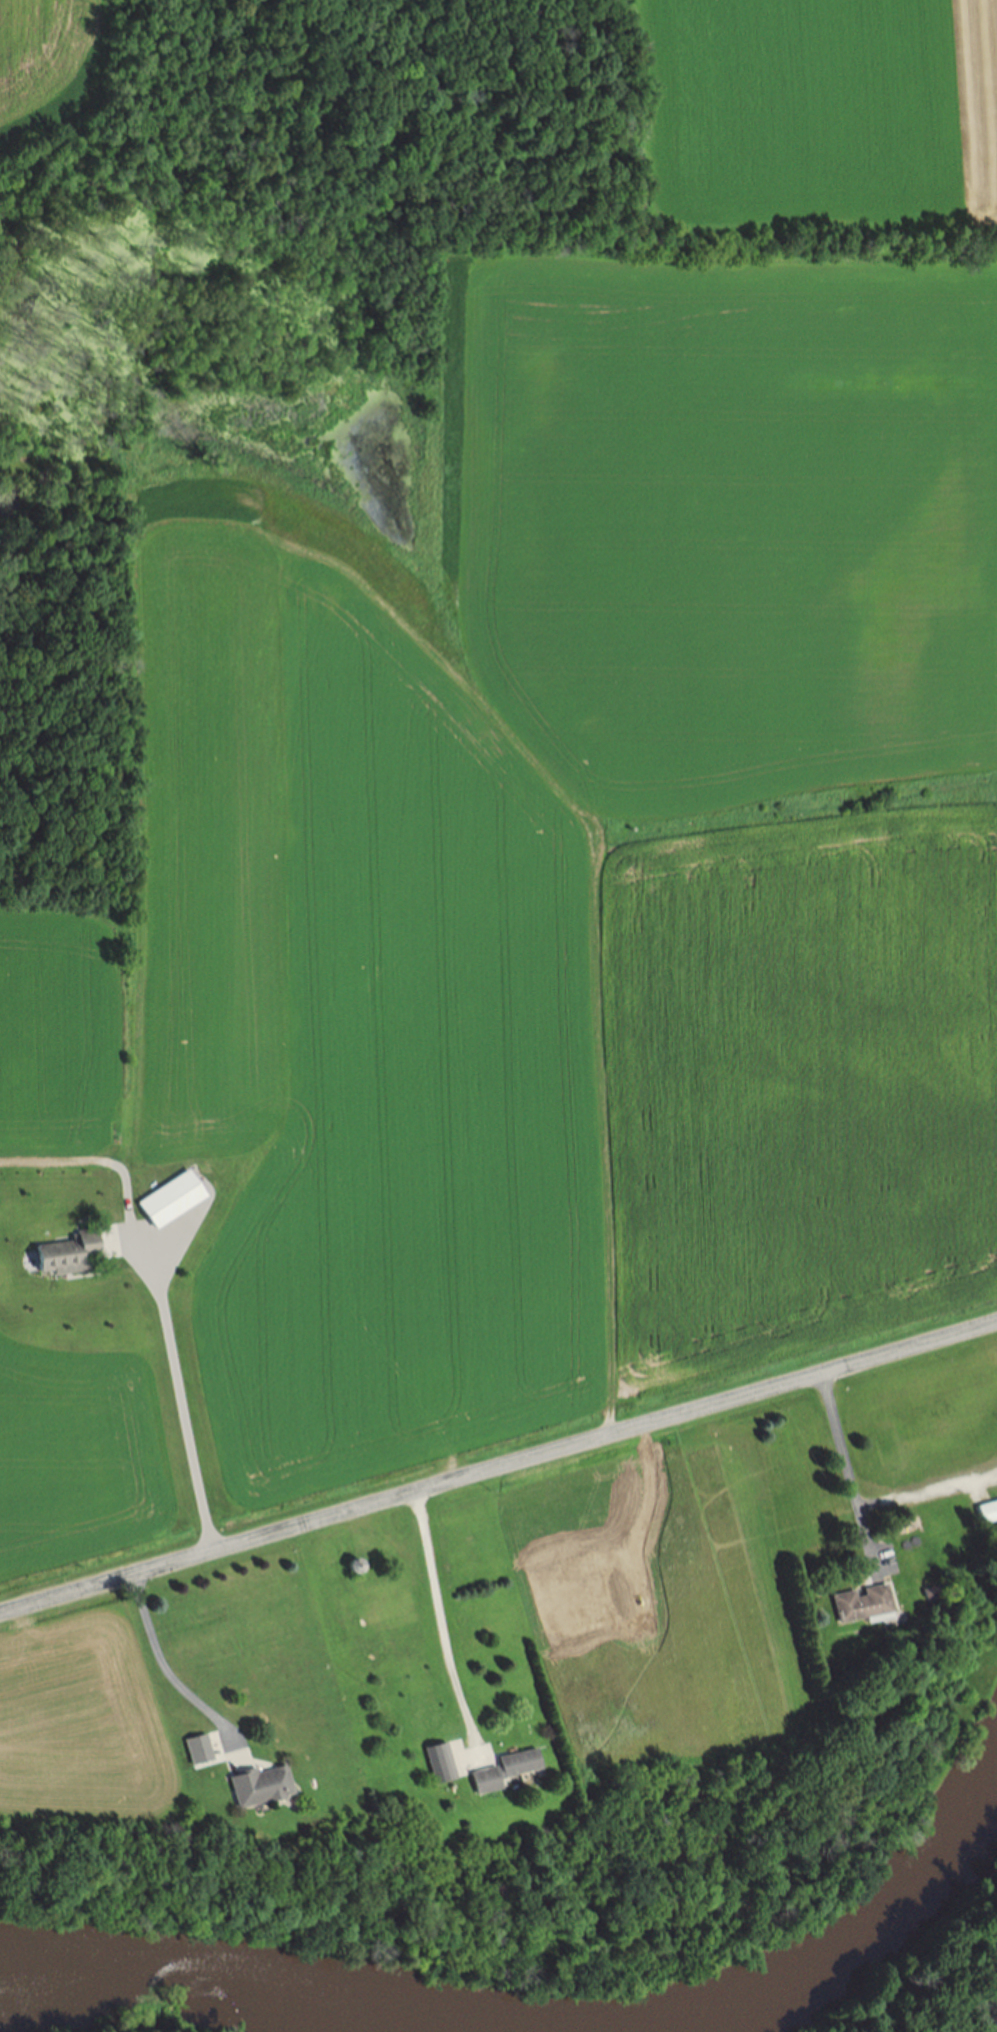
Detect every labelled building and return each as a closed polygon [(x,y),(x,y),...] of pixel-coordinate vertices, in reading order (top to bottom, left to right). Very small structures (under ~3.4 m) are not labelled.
[(138,1204),(156,1232),(209,1197),(192,1170),(138,1204)] [(41,1247),(42,1249),(45,1270),(46,1274),(56,1272),(58,1277),(94,1272),(93,1266),(100,1263),(106,1262),(102,1235),(99,1229),(86,1231),(75,1236),(76,1242),(41,1247)] [(974,1508),(979,1526),(996,1521),(996,1502),(974,1508)] [(838,1625),(865,1620),(866,1625),(876,1622),(875,1616),(891,1613),(886,1585),(863,1590),(864,1597),(856,1598),(855,1592),(832,1596),(838,1625)] [(221,1756),(216,1733),(209,1735),(216,1763),(223,1762),(226,1775),(251,1769),(246,1750),(221,1756)] [(192,1767),(214,1761),(208,1735),(185,1741),(192,1767)] [(434,1785),(471,1777),(475,1796),(503,1790),(500,1780),(543,1771),(538,1750),(496,1758),(498,1767),(470,1772),(469,1766),(486,1763),(485,1758),(487,1757),(485,1748),(462,1752),(460,1742),(426,1749),(434,1785)] [(295,1797),(288,1767),(258,1774),(257,1770),(230,1777),(238,1811),(295,1797)]
